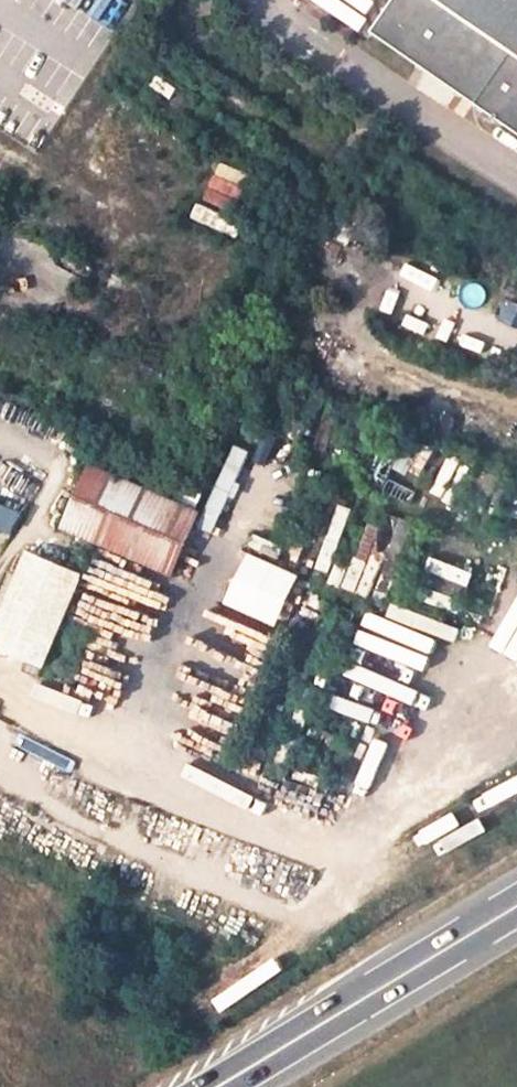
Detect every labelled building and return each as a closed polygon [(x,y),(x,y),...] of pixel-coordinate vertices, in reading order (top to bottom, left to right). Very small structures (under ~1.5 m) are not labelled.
[(327,6),(364,35),(372,25),(338,0),(331,0),(327,6)] [(374,40),(516,138),(516,0),(402,0),(374,40)] [(302,396),(239,368),(220,403),(183,474),(261,508),(302,396)] [(176,573),(203,513),(94,465),(67,527),(176,573)] [(24,506),(0,499),(0,526),(17,531),(24,506)] [(32,551),(0,625),(0,645),(47,665),(85,574),(32,551)] [(251,553),(229,604),(282,627),(304,576),(251,553)]
